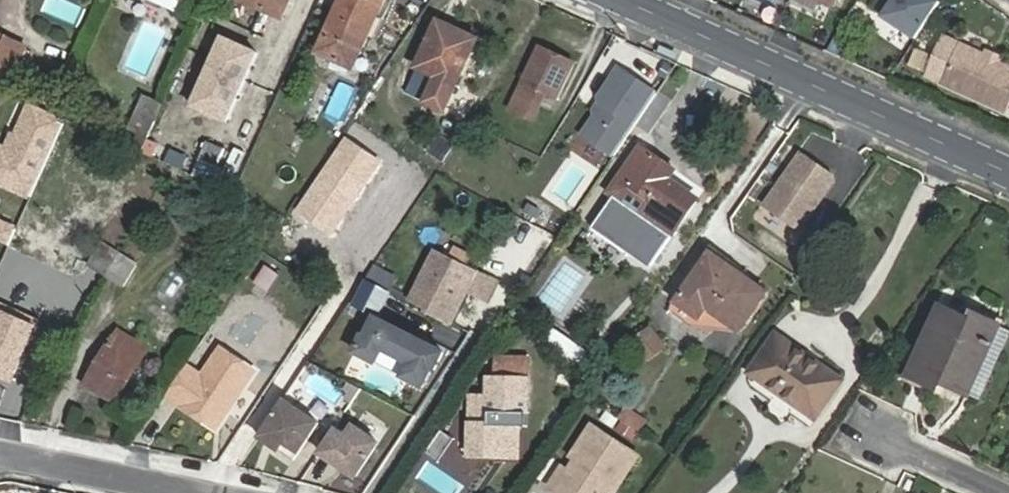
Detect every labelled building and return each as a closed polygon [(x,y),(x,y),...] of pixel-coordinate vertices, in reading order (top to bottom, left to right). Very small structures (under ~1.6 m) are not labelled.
[(177,13),(183,0),(164,0),(162,6),(177,13)] [(291,0),(238,0),(283,20),(291,0)] [(387,0),(345,0),(321,54),(356,70),(387,0)] [(874,15),(914,40),(940,0),(884,0),(874,15)] [(437,77),(427,101),(446,110),(473,50),(452,40),(456,30),(439,22),(418,68),(437,77)] [(477,40),(456,30),(452,40),(473,50),(477,40)] [(256,51),(217,35),(188,107),(226,123),(256,51)] [(8,92),(27,48),(0,36),(0,88),(8,92)] [(943,43),(936,60),(951,66),(958,50),(943,43)] [(959,47),(958,50),(951,66),(936,60),(928,78),(1007,113),(1008,109),(1008,69),(959,47)] [(540,90),(548,93),(558,98),(573,64),(540,48),(511,108),(534,120),(541,106),(534,102),(540,90)] [(654,89),(615,63),(593,95),(601,100),(577,135),(608,156),(654,89)] [(541,106),(548,93),(540,90),(534,102),(541,106)] [(147,92),(124,143),(144,152),(166,101),(147,92)] [(64,120),(25,103),(12,133),(7,131),(1,144),(0,144),(0,185),(28,198),(64,120)] [(382,161),(344,136),(292,216),(330,240),(382,161)] [(225,166),(233,150),(210,140),(203,156),(225,166)] [(611,198),(590,229),(649,269),(703,189),(636,144),(603,192),(611,198)] [(799,228),(833,177),(796,152),(762,203),(799,228)] [(524,194),(516,214),(534,220),(541,200),(524,194)] [(104,244),(90,267),(107,277),(120,254),(104,244)] [(410,298),(430,309),(437,296),(459,307),(466,295),(476,275),(460,265),(463,259),(451,253),(448,259),(436,253),(410,298)] [(107,277),(126,289),(139,265),(120,254),(107,277)] [(706,310),(739,333),(766,295),(725,266),(722,271),(708,260),(675,304),(699,320),(706,310)] [(267,268),(252,290),(262,297),(277,275),(267,268)] [(496,285),(476,275),(466,295),(486,305),(496,285)] [(361,282),(355,295),(380,305),(385,292),(361,282)] [(738,335),(739,333),(706,310),(699,320),(675,304),(670,310),(692,326),(738,335)] [(34,320),(0,306),(0,380),(8,383),(34,320)] [(967,395),(995,327),(959,311),(956,318),(937,310),(908,377),(944,393),(947,386),(967,395)] [(423,391),(443,350),(368,312),(347,352),(372,365),(380,350),(401,361),(394,376),(423,391)] [(535,342),(577,365),(586,347),(545,324),(535,342)] [(632,334),(645,360),(666,349),(652,324),(632,334)] [(1008,333),(995,327),(967,395),(980,401),(1008,333)] [(113,404),(147,350),(118,332),(111,344),(108,342),(82,384),(113,404)] [(777,334),(749,373),(764,384),(791,344),(777,334)] [(791,344),(764,384),(816,419),(843,379),(791,344)] [(188,363),(168,392),(218,425),(257,368),(224,346),(205,374),(188,363)] [(497,448),(519,449),(520,413),(528,413),(529,380),(489,379),(488,398),(488,411),(496,412),(495,424),(471,423),(470,455),(496,456),(497,448)] [(488,411),(488,398),(472,398),(471,423),(495,424),(496,412),(488,411)] [(284,399),(259,436),(280,450),(285,442),(300,452),(320,423),(284,399)] [(625,405),(615,419),(637,434),(646,421),(625,405)] [(336,430),(321,452),(357,476),(379,443),(355,427),(348,438),(336,430)] [(604,431),(583,460),(593,467),(584,479),(578,475),(566,492),(627,492),(648,462),(604,431)] [(519,457),(519,449),(497,448),(496,456),(519,457)] [(562,492),(566,492),(578,475),(572,471),(559,491),(562,492)]
